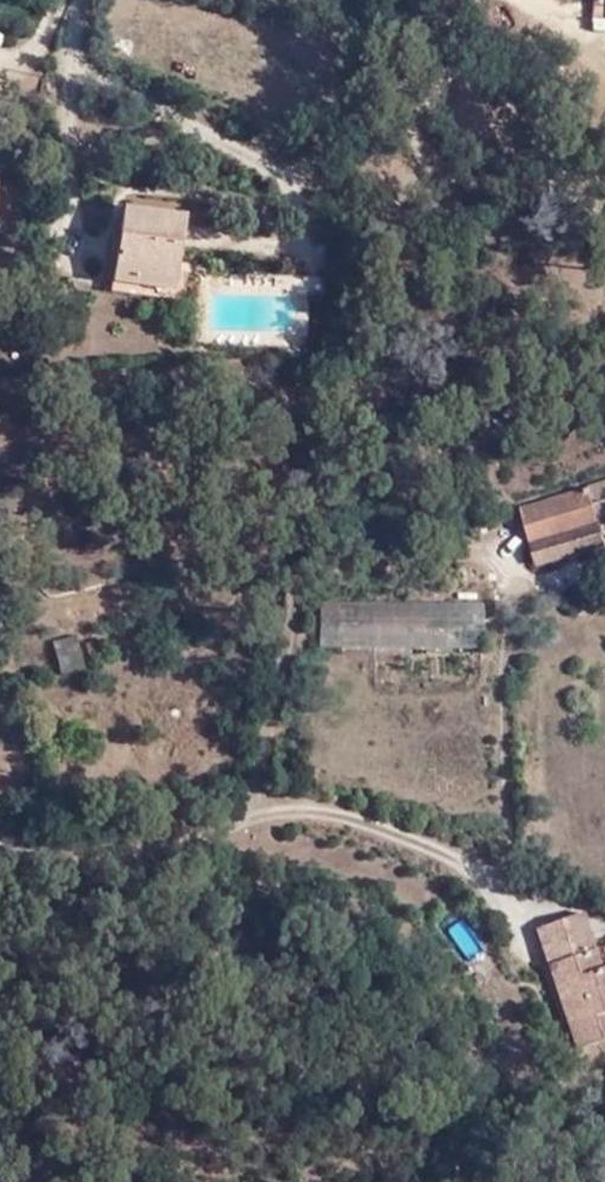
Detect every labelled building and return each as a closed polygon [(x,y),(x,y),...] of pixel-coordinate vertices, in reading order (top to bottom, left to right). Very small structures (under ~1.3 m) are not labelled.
[(120,207),(112,283),(130,284),(133,278),(154,280),(166,269),(168,245),(179,245),(182,214),(120,207)] [(130,284),(112,283),(111,290),(173,295),(179,245),(168,245),(166,269),(154,280),(133,278),(130,284)] [(537,513),(554,568),(604,553),(604,492),(537,513)] [(320,646),(501,641),(499,600),(319,605),(320,646)] [(53,635),(56,671),(81,670),(78,633),(53,635)] [(560,950),(604,936),(604,934),(599,918),(554,933),(560,950)] [(560,950),(575,992),(581,989),(584,1000),(578,1002),(591,1038),(596,1054),(604,1051),(604,936),(560,950)]
